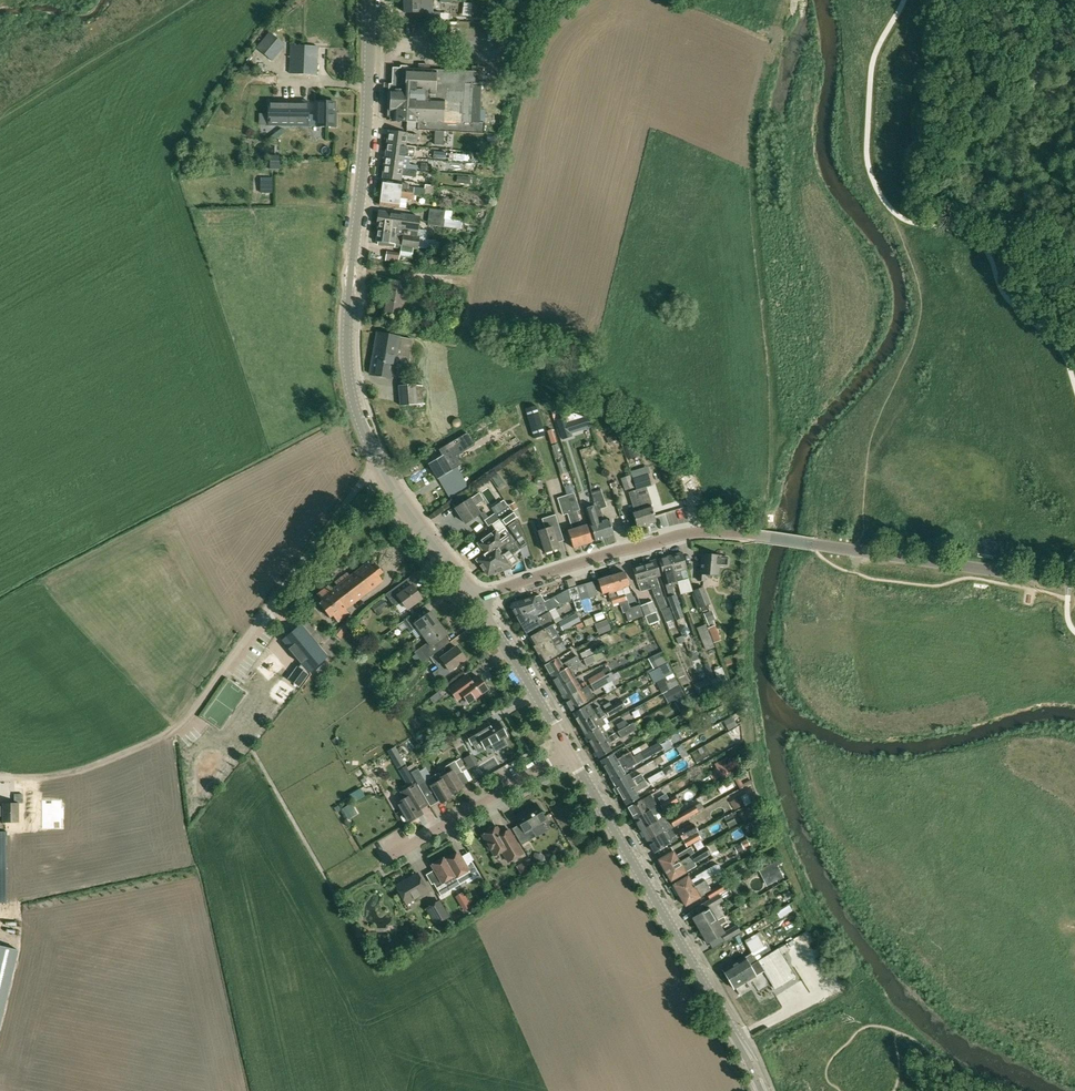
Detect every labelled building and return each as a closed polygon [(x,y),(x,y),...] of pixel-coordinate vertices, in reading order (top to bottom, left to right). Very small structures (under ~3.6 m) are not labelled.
[(405,12),(419,12),(426,12),(426,20),(440,19),(440,11),(431,12),(430,0),(404,0),(405,12)] [(463,2),(462,15),(471,15),(472,3),(463,2)] [(523,23),(524,10),(505,9),(504,23),(523,23)] [(270,33),(257,48),(272,60),(285,45),(270,33)] [(290,74),(316,75),(317,46),(291,45),(290,74)] [(400,66),(400,69),(393,69),(393,79),(393,83),(392,85),(388,85),(387,90),(391,91),(391,92),(391,99),(391,111),(390,120),(407,121),(418,122),(418,120),(424,121),(424,130),(435,131),(442,131),(460,132),(481,134),(484,134),(484,123),(482,123),(480,123),(481,110),(481,83),(477,83),(478,72),(472,72),(430,70),(418,69),(412,69),(412,66),(400,66)] [(309,101),(284,101),(269,101),(268,125),(284,125),(308,126),(309,101)] [(318,101),(317,126),(335,126),(335,115),(334,115),(334,101),(318,101)] [(387,143),(405,145),(406,140),(417,142),(418,135),(389,131),(387,143)] [(405,145),(387,143),(386,154),(403,157),(410,158),(413,158),(415,147),(405,145)] [(433,159),(445,160),(446,152),(434,151),(433,159)] [(386,154),(384,166),(416,170),(417,165),(409,164),(410,158),(403,157),(386,154)] [(415,177),(416,171),(384,166),(383,178),(400,180),(406,181),(407,176),(415,177)] [(272,192),(272,177),(260,177),(260,192),(272,192)] [(425,184),(425,189),(414,187),(408,186),(408,184),(383,180),(381,191),(392,192),(392,190),(413,193),(413,194),(424,196),(432,197),(433,185),(425,184)] [(392,190),(392,192),(381,191),(380,204),(399,207),(399,208),(406,208),(407,199),(412,199),(413,195),(432,198),(432,197),(424,196),(413,194),(413,193),(392,190)] [(429,209),(428,215),(444,218),(445,212),(445,211),(429,208),(429,209)] [(418,229),(419,217),(379,212),(377,222),(389,223),(389,226),(412,229),(411,235),(403,234),(403,235),(402,245),(414,247),(417,247),(418,248),(434,249),(435,244),(435,240),(427,239),(417,237),(418,229)] [(444,219),(444,218),(428,215),(428,222),(429,222),(428,225),(444,227),(444,221),(444,219)] [(389,223),(377,222),(377,223),(378,223),(377,231),(396,233),(396,234),(401,235),(403,235),(403,234),(411,235),(412,229),(389,226),(389,223)] [(377,231),(376,241),(378,241),(378,244),(395,246),(395,244),(399,245),(401,235),(396,234),(396,233),(377,231)] [(401,245),(399,257),(412,259),(414,247),(402,245),(401,245)] [(418,295),(415,294),(415,297),(406,296),(408,284),(387,280),(384,301),(416,307),(418,295)] [(435,310),(416,307),(384,301),(381,314),(402,318),(403,313),(434,319),(450,322),(451,318),(453,319),(454,313),(441,311),(435,310)] [(397,327),(408,329),(409,322),(398,320),(397,327)] [(378,332),(370,374),(392,378),(394,367),(395,361),(409,364),(413,339),(378,332)] [(415,384),(399,385),(400,405),(417,404),(415,385),(415,384)] [(535,404),(524,407),(533,437),(544,434),(535,404)] [(573,412),(556,417),(562,437),(572,434),(571,431),(578,429),(573,412)] [(448,446),(449,449),(441,453),(442,456),(429,464),(437,478),(451,470),(445,459),(468,446),(463,439),(453,445),(452,444),(448,446)] [(634,444),(625,447),(629,459),(638,456),(634,444)] [(594,445),(579,450),(582,459),(597,454),(594,445)] [(651,485),(648,475),(651,474),(649,466),(630,472),(636,489),(638,496),(647,527),(650,526),(649,524),(656,521),(651,504),(647,505),(642,488),(651,485)] [(468,487),(460,474),(442,485),(450,498),(468,487)] [(620,478),(625,491),(634,488),(630,475),(620,478)] [(604,500),(601,489),(591,492),(593,504),(598,502),(604,500)] [(635,489),(635,490),(628,493),(633,508),(635,508),(636,509),(631,511),(637,528),(644,526),(644,528),(647,527),(638,496),(636,489),(635,489)] [(566,495),(573,514),(583,545),(592,542),(586,525),(581,527),(576,511),(580,510),(574,493),(566,495)] [(474,506),(483,500),(478,494),(469,499),(464,502),(461,497),(452,503),(455,508),(455,509),(464,523),(479,514),(474,506)] [(568,531),(573,548),(583,545),(573,514),(566,495),(557,498),(563,516),(567,514),(572,529),(568,531)] [(503,507),(484,520),(488,526),(512,510),(508,505),(504,499),(500,502),(503,507)] [(508,505),(512,510),(512,511),(518,508),(515,502),(508,505)] [(605,538),(596,510),(594,505),(585,508),(595,541),(605,538)] [(690,519),(686,506),(656,515),(660,528),(690,519)] [(600,509),(596,510),(605,538),(614,535),(609,518),(604,520),(600,509)] [(484,554),(476,560),(482,568),(502,553),(500,551),(506,547),(505,546),(514,540),(523,534),(515,517),(515,516),(512,512),(499,521),(505,528),(498,533),(495,529),(476,543),(484,554)] [(560,530),(555,515),(541,519),(545,529),(538,531),(545,552),(558,548),(556,543),(553,532),(560,530)] [(502,553),(482,568),(486,574),(487,575),(489,575),(512,567),(511,566),(506,560),(513,555),(512,554),(519,549),(519,547),(514,540),(505,546),(506,547),(500,551),(502,553)] [(686,569),(682,552),(670,555),(677,583),(678,583),(677,581),(688,578),(685,569),(686,569)] [(698,571),(697,580),(703,581),(704,574),(717,575),(718,566),(726,566),(728,565),(728,559),(727,557),(721,556),(702,554),(700,571),(698,571)] [(677,583),(670,555),(658,558),(668,594),(673,592),(672,588),(674,584),(677,583)] [(654,560),(643,563),(648,579),(651,588),(654,597),(655,597),(660,611),(661,611),(666,622),(674,620),(669,607),(667,608),(662,595),(661,595),(655,577),(659,576),(654,560)] [(376,564),(372,567),(368,562),(331,590),(328,585),(317,594),(322,601),(319,603),(330,617),(333,615),(338,622),(349,614),(345,609),(382,581),(378,576),(383,572),(376,564)] [(648,579),(643,563),(632,566),(637,584),(640,591),(651,588),(648,579)] [(629,585),(624,571),(611,576),(619,602),(626,599),(623,589),(622,587),(629,585)] [(619,602),(611,576),(598,580),(602,594),(608,592),(609,593),(613,592),(614,596),(611,597),(613,604),(619,602)] [(573,577),(566,579),(568,587),(575,586),(573,577)] [(585,584),(589,597),(597,595),(593,581),(585,584)] [(405,590),(400,584),(386,594),(395,607),(402,601),(408,608),(421,598),(412,585),(405,590)] [(586,598),(589,597),(585,584),(576,586),(580,600),(586,598)] [(583,610),(583,609),(580,600),(576,586),(568,589),(571,599),(572,598),(577,612),(583,610)] [(693,590),(701,608),(710,604),(703,586),(693,590)] [(538,617),(537,616),(536,614),(546,609),(547,612),(549,611),(555,608),(560,605),(571,599),(568,589),(555,596),(549,599),(544,602),(540,595),(512,603),(511,607),(516,617),(523,613),(524,614),(526,613),(530,619),(534,617),(535,618),(538,617)] [(675,595),(668,598),(673,612),(680,609),(675,595)] [(382,599),(372,606),(378,615),(382,612),(380,609),(386,605),(382,599)] [(659,621),(656,612),(652,601),(640,606),(645,617),(645,616),(648,625),(659,621)] [(643,617),(640,605),(630,608),(631,610),(625,612),(628,622),(643,617)] [(404,621),(397,626),(401,632),(408,627),(411,631),(417,627),(422,635),(439,622),(431,611),(420,619),(415,612),(404,621)] [(523,613),(516,617),(526,633),(540,625),(540,626),(549,621),(553,619),(549,611),(547,612),(538,617),(535,618),(534,617),(530,619),(526,613),(524,614),(523,613)] [(703,614),(707,623),(713,620),(709,611),(703,614)] [(594,615),(596,621),(605,618),(602,612),(594,615)] [(576,614),(558,623),(562,631),(580,622),(576,614)] [(598,622),(603,633),(611,630),(607,619),(598,622)] [(421,648),(417,651),(423,661),(428,658),(430,657),(441,649),(436,642),(447,634),(439,622),(422,635),(428,642),(420,648),(421,648)] [(328,657),(318,644),(310,636),(308,633),(301,625),(301,624),(300,625),(282,640),(282,639),(281,640),(288,649),(289,649),(300,663),(300,664),(301,663),(301,664),(308,672),(309,673),(309,672),(327,657),(327,658),(328,657)] [(536,650),(559,637),(552,624),(529,638),(536,650)] [(714,647),(706,624),(697,628),(706,651),(714,647)] [(562,642),(559,637),(536,650),(543,663),(566,649),(562,642)] [(678,640),(682,654),(688,652),(685,638),(678,640)] [(359,653),(366,648),(362,642),(355,647),(359,653)] [(433,661),(434,663),(438,669),(432,673),(438,682),(451,672),(449,670),(465,659),(456,646),(445,655),(441,649),(430,657),(433,661)] [(582,659),(593,654),(591,648),(580,653),(582,659)] [(594,655),(593,654),(582,659),(583,660),(584,659),(586,666),(604,658),(601,651),(594,655)] [(648,658),(653,669),(667,662),(662,651),(648,658)] [(557,658),(545,665),(551,677),(579,661),(576,655),(561,664),(557,658)] [(579,661),(551,677),(558,688),(575,678),(571,672),(582,666),(579,661)] [(717,678),(714,679),(708,662),(704,664),(710,679),(709,679),(714,694),(715,694),(714,690),(729,685),(722,667),(714,670),(717,678)] [(668,663),(658,668),(663,678),(673,673),(668,663)] [(605,675),(602,671),(587,679),(590,684),(605,675)] [(605,675),(590,684),(592,688),(599,684),(601,686),(614,679),(610,672),(605,675)] [(467,676),(461,680),(449,688),(458,700),(463,696),(469,703),(488,690),(478,677),(471,681),(467,676)] [(671,688),(678,684),(674,676),(667,680),(671,688)] [(575,678),(558,688),(564,699),(587,686),(584,681),(578,685),(575,678)] [(714,694),(709,679),(700,682),(706,697),(714,694)] [(706,697),(700,682),(694,684),(699,700),(706,697)] [(673,701),(685,694),(679,684),(678,684),(671,688),(667,690),(673,701)] [(590,691),(587,686),(564,699),(571,710),(588,701),(594,697),(590,691)] [(695,691),(687,695),(691,704),(699,701),(695,691)] [(690,706),(684,695),(674,701),(680,712),(690,706)] [(621,700),(615,703),(613,698),(601,704),(605,709),(621,700)] [(621,700),(605,709),(609,716),(625,707),(621,700)] [(593,710),(589,703),(572,713),(579,724),(602,711),(599,706),(593,710)] [(602,711),(579,724),(586,735),(607,723),(608,722),(604,715),(602,711)] [(723,719),(727,729),(737,726),(733,716),(723,719)] [(490,726),(487,720),(465,733),(472,744),(480,739),(485,748),(492,744),(497,750),(507,744),(503,737),(506,735),(503,730),(505,728),(502,722),(499,724),(498,722),(490,726)] [(607,723),(586,735),(592,746),(615,733),(611,728),(610,728),(607,723)] [(633,723),(617,732),(621,738),(636,730),(633,723)] [(615,733),(592,746),(599,758),(611,750),(607,744),(617,738),(615,733)] [(713,738),(715,746),(730,742),(728,734),(713,738)] [(432,739),(421,745),(427,755),(438,748),(432,739)] [(449,741),(439,747),(444,754),(454,748),(449,741)] [(658,743),(649,748),(649,747),(645,749),(640,752),(643,758),(661,748),(658,743)] [(389,752),(391,757),(393,755),(400,767),(404,764),(395,749),(394,747),(388,751),(389,752)] [(633,756),(630,751),(616,759),(612,753),(600,760),(606,772),(629,758),(633,756)] [(714,763),(717,768),(710,772),(715,780),(743,765),(736,752),(714,763)] [(468,768),(478,763),(473,753),(463,758),(468,768)] [(633,756),(629,758),(606,772),(613,783),(626,775),(625,775),(623,770),(627,768),(628,768),(637,763),(633,756)] [(446,771),(447,774),(441,777),(453,796),(452,794),(463,788),(456,776),(462,773),(462,772),(466,770),(460,759),(447,767),(446,769),(446,771)] [(667,776),(675,773),(672,765),(664,768),(667,776)] [(406,767),(400,770),(407,784),(414,780),(406,767)] [(657,771),(657,772),(647,778),(650,784),(665,776),(661,769),(657,771)] [(631,779),(626,775),(613,783),(620,794),(645,780),(641,773),(631,779)] [(422,776),(415,781),(422,792),(431,787),(441,803),(453,796),(441,777),(439,774),(425,781),(422,776)] [(647,784),(645,780),(620,794),(626,805),(639,798),(635,791),(647,784)] [(409,822),(422,814),(420,809),(427,805),(415,785),(402,792),(406,798),(397,803),(404,814),(402,815),(401,817),(403,821),(406,822),(408,821),(409,822)] [(354,801),(364,796),(361,788),(351,793),(354,801)] [(23,802),(23,793),(14,793),(14,802),(23,802)] [(661,803),(668,799),(669,799),(666,793),(658,798),(661,803)] [(657,805),(651,794),(628,808),(634,819),(657,805)] [(661,803),(661,804),(664,810),(678,801),(675,796),(668,799),(661,803)] [(741,799),(731,804),(734,810),(744,804),(741,799)] [(61,819),(64,819),(64,808),(61,808),(62,801),(42,801),(42,829),(61,829),(61,819)] [(3,816),(3,822),(19,822),(19,803),(3,803),(3,807),(0,807),(0,816),(3,816)] [(342,809),(346,815),(355,810),(351,804),(342,809)] [(520,824),(512,829),(521,845),(536,837),(531,829),(546,820),(536,804),(528,809),(523,812),(515,816),(520,824)] [(657,805),(634,819),(641,830),(658,820),(655,814),(661,811),(657,805)] [(693,805),(669,820),(673,827),(698,812),(694,805),(693,805)] [(731,813),(723,817),(728,827),(736,823),(731,813)] [(658,820),(641,830),(647,841),(671,828),(664,816),(658,820)] [(754,836),(766,831),(760,818),(751,822),(754,828),(751,829),(754,836)] [(697,830),(693,823),(678,832),(682,839),(697,830)] [(523,853),(509,830),(501,834),(497,827),(495,828),(493,827),(489,829),(489,831),(483,835),(495,856),(502,851),(508,862),(523,853)] [(677,840),(671,828),(647,841),(654,852),(669,843),(669,844),(677,840)] [(700,829),(698,831),(697,830),(682,839),(682,840),(683,840),(687,847),(701,839),(700,838),(704,836),(700,829)] [(720,847),(716,849),(712,842),(694,853),(694,852),(664,870),(667,874),(664,876),(667,881),(670,880),(685,872),(682,867),(693,861),(695,863),(711,854),(710,853),(715,850),(718,855),(723,852),(720,847)] [(673,851),(658,859),(659,861),(657,862),(661,867),(662,866),(664,870),(694,852),(690,846),(675,855),(673,851)] [(445,857),(444,858),(456,878),(462,874),(467,883),(480,876),(472,861),(465,865),(458,852),(446,859),(445,857)] [(456,878),(444,858),(432,865),(440,879),(434,883),(441,895),(452,889),(449,884),(451,883),(449,879),(454,876),(455,878),(456,878)] [(781,863),(780,859),(764,868),(772,883),(783,877),(777,866),(781,863)] [(526,861),(517,865),(520,873),(529,869),(526,861)] [(673,885),(670,887),(673,892),(676,891),(679,895),(705,880),(722,870),(718,865),(714,865),(694,876),(695,877),(690,881),(687,876),(673,885)] [(399,884),(398,887),(397,888),(406,904),(428,891),(418,873),(399,884)] [(710,889),(705,880),(679,895),(685,905),(706,893),(709,899),(729,888),(725,881),(710,889)] [(737,884),(722,893),(726,901),(742,892),(737,884)] [(792,897),(789,891),(784,893),(787,900),(792,897)] [(462,892),(455,896),(463,909),(470,905),(462,892)] [(706,909),(697,915),(692,918),(696,925),(698,929),(699,930),(724,916),(725,915),(718,903),(722,901),(719,895),(703,904),(706,909)] [(439,901),(427,908),(436,924),(448,917),(439,901)] [(780,918),(793,911),(790,905),(777,912),(780,918)] [(727,921),(724,916),(699,930),(707,943),(721,935),(724,941),(740,931),(737,925),(724,932),(720,925),(727,921)] [(751,953),(744,957),(744,956),(723,970),(728,978),(755,962),(757,960),(754,956),(769,947),(759,931),(743,940),(751,953)] [(17,952),(0,948),(0,1025),(17,952)] [(757,960),(755,962),(728,978),(734,988),(763,971),(774,989),(795,976),(778,948),(758,961),(757,960)]
